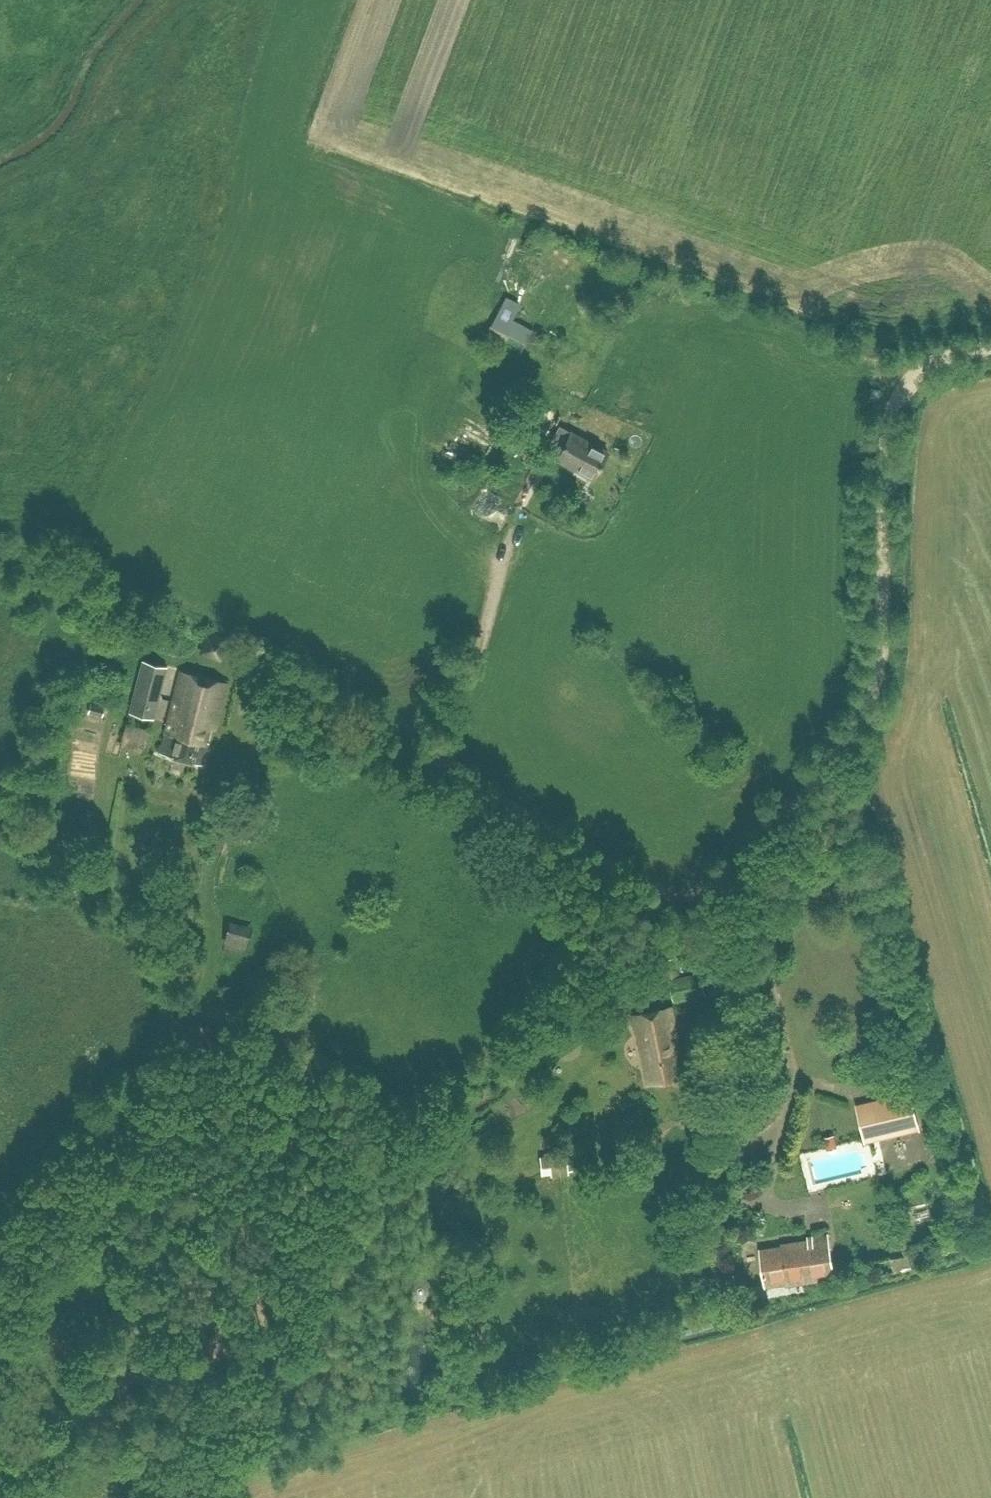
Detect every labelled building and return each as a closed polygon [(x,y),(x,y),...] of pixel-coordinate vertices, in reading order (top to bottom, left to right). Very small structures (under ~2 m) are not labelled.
[(566,439),(551,431),(545,442),(559,450),(555,458),(592,478),(607,451),(570,431),(566,439)] [(142,659),(128,711),(151,717),(165,665),(142,659)] [(225,681),(180,670),(159,752),(201,763),(211,727),(213,728),(225,681)] [(104,707),(89,703),(86,713),(101,717),(104,707)] [(86,802),(100,801),(99,786),(86,787),(86,802)] [(226,922),(222,942),(246,947),(249,927),(226,922)] [(701,972),(669,979),(673,999),(705,992),(701,972)] [(616,1002),(606,1005),(608,1014),(618,1011),(616,1002)] [(671,1005),(634,1013),(648,1082),(686,1074),(671,1005)] [(909,1094),(861,1106),(869,1136),(917,1124),(909,1094)] [(819,1159),(820,1163),(809,1166),(816,1189),(870,1173),(862,1146),(819,1159)] [(567,1172),(565,1154),(538,1158),(540,1176),(567,1172)] [(931,1199),(919,1202),(922,1218),(935,1216),(931,1199)] [(762,1249),(767,1284),(792,1280),(793,1282),(834,1276),(828,1236),(781,1244),(781,1246),(762,1249)]
